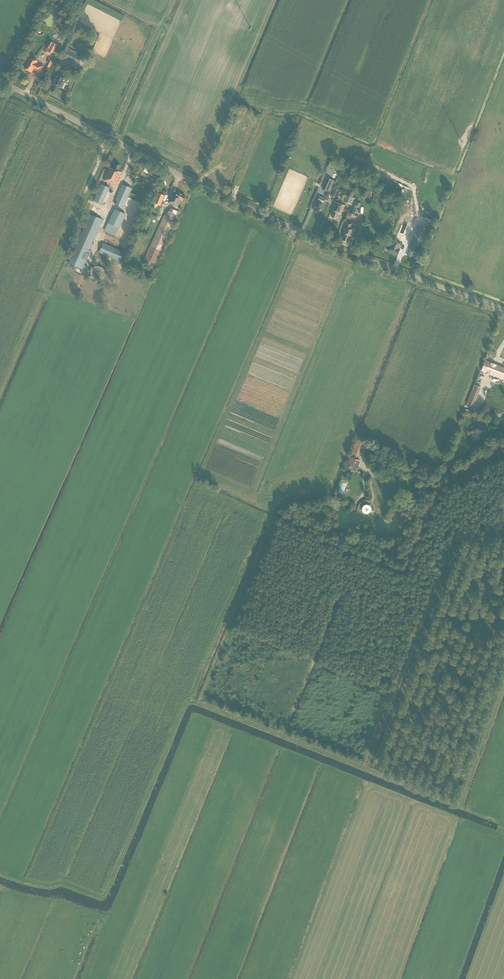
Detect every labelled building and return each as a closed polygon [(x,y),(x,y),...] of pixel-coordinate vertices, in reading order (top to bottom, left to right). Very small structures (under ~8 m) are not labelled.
[(51,56),(57,45),(49,40),(45,46),(47,47),(44,52),(51,56)] [(78,64),(82,57),(69,51),(65,58),(78,64)] [(39,64),(37,63),(38,61),(30,57),(23,68),(32,73),(34,70),(40,73),(44,66),(40,63),(39,64)] [(68,77),(57,72),(52,83),(54,84),(51,91),(56,93),(59,87),(63,88),(68,77)] [(224,176),(227,169),(229,170),(234,159),(225,155),(219,170),(218,174),(224,176)] [(118,171),(120,166),(116,164),(113,169),(110,168),(104,180),(116,186),(121,173),(118,171)] [(131,188),(135,179),(127,175),(123,184),(122,184),(114,203),(123,208),(132,188),(131,188)] [(334,180),(327,178),(322,189),(329,192),(334,180)] [(109,187),(101,184),(94,200),(102,204),(109,187)] [(183,200),(185,195),(178,192),(175,196),(172,195),(168,202),(177,207),(181,200),(183,200)] [(154,202),(159,204),(160,205),(164,196),(158,193),(154,202)] [(323,202),(325,199),(319,196),(318,200),(317,199),(316,201),(317,201),(313,209),(319,211),(322,203),(321,203),(322,202),(323,202)] [(341,214),(344,206),(335,202),(331,210),(334,211),(332,217),(336,218),(336,217),(338,218),(339,213),(341,214)] [(349,216),(353,217),(354,214),(355,215),(358,206),(352,204),(349,212),(350,213),(349,216)] [(405,241),(416,211),(405,207),(394,237),(405,241)] [(164,214),(142,263),(154,268),(179,212),(170,208),(169,210),(165,214),(164,214)] [(115,236),(126,214),(115,209),(104,230),(115,236)] [(81,269),(89,250),(103,220),(90,214),(68,263),(81,269)] [(423,248),(432,221),(421,217),(411,244),(423,248)] [(352,237),(355,228),(351,227),(353,223),(346,221),(342,233),(344,234),(342,239),(347,241),(349,236),(352,237)] [(393,240),(388,252),(397,255),(399,249),(398,249),(401,242),(393,240)] [(120,262),(124,252),(104,243),(99,253),(120,262)] [(414,258),(417,250),(410,248),(407,255),(414,258)] [(486,360),(481,371),(503,380),(503,368),(486,360)] [(473,407),(481,388),(475,385),(467,404),(473,407)] [(486,434),(488,429),(485,428),(486,427),(478,424),(474,433),(480,435),(482,432),(486,434)] [(359,448),(354,446),(345,467),(355,471),(359,461),(355,459),(359,448)] [(370,510),(374,511),(375,508),(374,504),(370,501),(368,500),(366,500),(364,501),(361,502),(359,503),(358,505),(357,507),(357,509),(356,509),(356,511),(360,510),(361,512),(361,513),(363,514),(365,514),(367,514),(368,513),(369,511),(370,510)]
